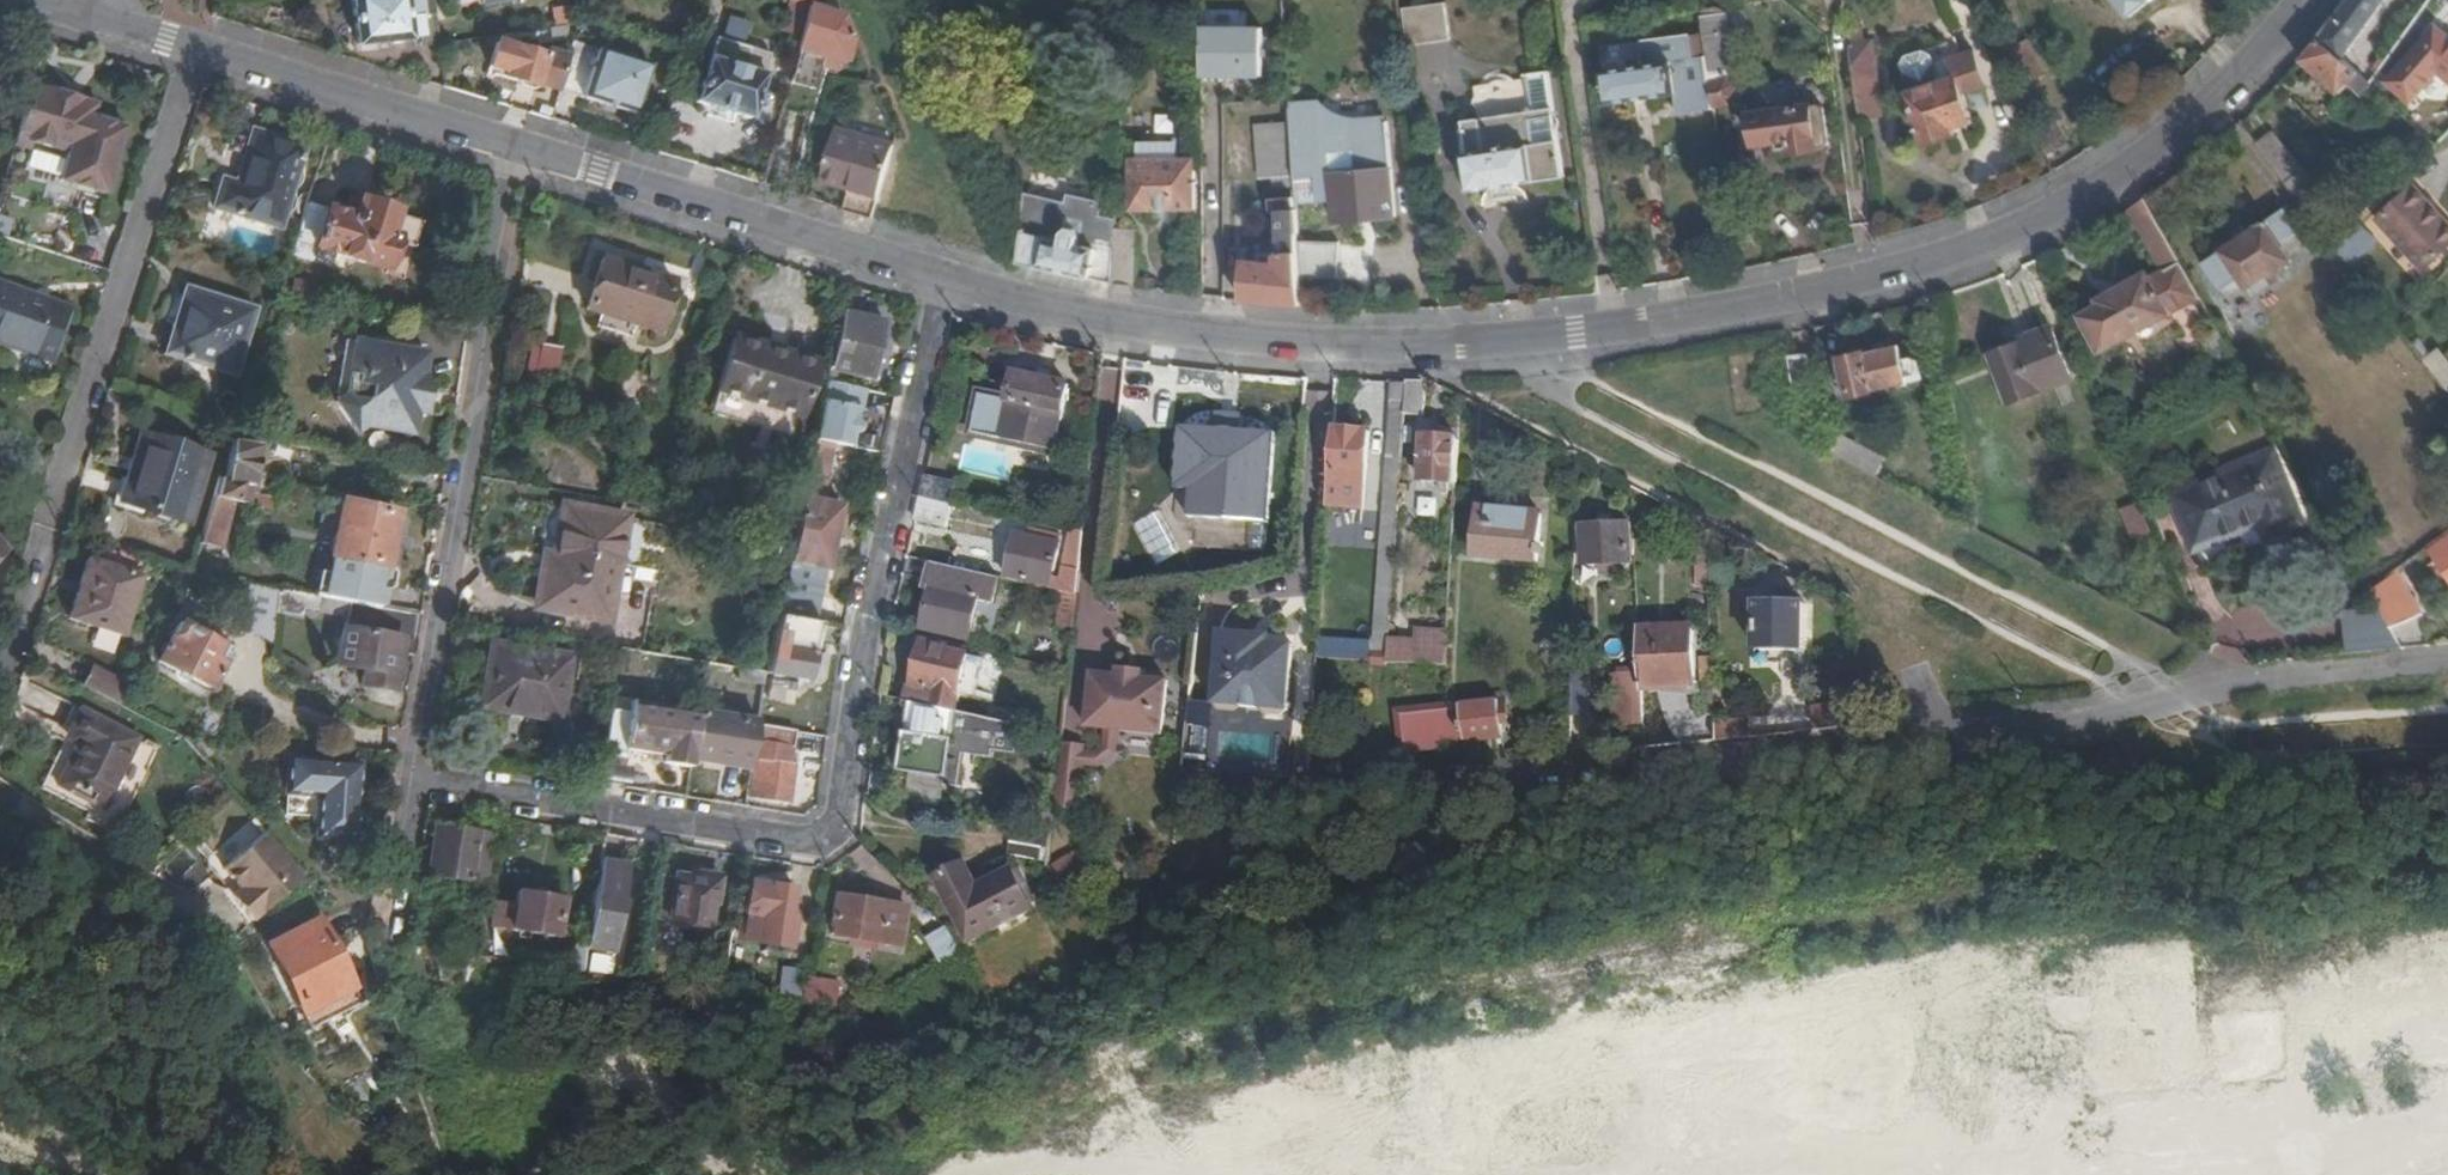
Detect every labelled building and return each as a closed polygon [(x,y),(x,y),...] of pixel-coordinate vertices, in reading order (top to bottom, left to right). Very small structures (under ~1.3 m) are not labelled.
[(434,0),(353,0),(357,42),(425,35),(426,40),(439,37),(434,0)] [(782,31),(803,37),(811,8),(813,0),(792,0),(782,31)] [(2133,20),(2153,4),(2150,0),(2116,0),(2133,20)] [(2386,0),(2350,0),(2321,39),(2344,60),(2386,0)] [(1445,6),(1404,11),(1409,45),(1451,40),(1445,6)] [(1717,7),(1701,9),(1707,57),(1714,103),(1727,103),(1734,95),(1732,78),(1737,77),(1732,39),(1727,39),(1723,13),(1717,7)] [(803,37),(790,83),(816,88),(822,66),(824,58),(841,62),(845,63),(852,39),(842,18),(811,8),(803,37)] [(1203,26),(1204,77),(1263,77),(1263,26),(1203,26)] [(2436,26),(2388,78),(2413,101),(2441,70),(2447,75),(2447,37),(2436,26)] [(1604,71),(1608,104),(1677,94),(1680,114),(1714,109),(1714,103),(1707,57),(1697,59),(1693,35),(1642,42),(1645,59),(1625,62),(1626,68),(1604,71)] [(2359,74),(2344,60),(2321,39),(2303,60),(2340,96),(2349,85),(2359,74)] [(538,86),(559,92),(568,58),(546,51),(544,57),(497,42),(487,73),(516,82),(516,84),(524,89),(529,90),(534,89),(538,86)] [(1848,44),(1859,119),(1883,116),(1873,42),(1848,44)] [(2027,43),(2008,52),(2023,83),(2042,75),(2027,43)] [(633,114),(646,67),(572,45),(568,58),(559,92),(633,114)] [(1913,95),(1926,146),(1956,139),(1955,133),(1974,128),(1964,91),(1983,86),(1976,55),(1936,65),(1934,56),(1927,51),(1911,55),(1908,63),(1910,72),(1907,72),(1913,95)] [(824,58),(822,66),(837,71),(841,62),(824,58)] [(763,76),(707,59),(694,101),(748,117),(763,76)] [(1473,87),(1474,93),(1477,118),(1460,122),(1465,155),(1464,155),(1469,192),(1494,189),(1496,193),(1515,190),(1514,186),(1563,179),(1550,82),(1549,72),(1523,76),(1522,80),(1473,87)] [(2369,83),(2359,74),(2349,85),(2363,98),(2373,87),(2369,83)] [(52,87),(34,82),(14,147),(30,151),(32,143),(78,157),(90,127),(86,125),(91,104),(50,92),(52,87)] [(1334,224),(1395,218),(1392,171),(1388,118),(1359,120),(1350,119),(1341,116),(1333,112),(1327,107),(1323,102),(1291,104),(1296,178),(1317,176),(1319,202),(1333,201),(1334,224)] [(1829,148),(1823,108),(1753,117),(1758,147),(1779,144),(1780,151),(1793,150),(1793,154),(1829,148)] [(1264,177),(1294,176),(1291,138),(1290,125),(1260,127),(1264,177)] [(307,148),(255,130),(238,182),(222,179),(213,209),(281,231),(307,148)] [(851,187),(845,209),(873,218),(895,144),(870,137),(869,141),(837,131),(824,179),(843,184),(845,178),(852,180),(851,187)] [(2276,136),(2260,147),(2302,201),(2313,215),(2328,203),(2276,136)] [(1141,144),(1141,160),(1176,160),(1176,144),(1141,144)] [(1141,160),(1132,160),(1131,211),(1194,212),(1194,160),(1176,160),(1141,160)] [(1317,176),(1296,178),(1298,204),(1319,202),(1317,176)] [(843,184),(851,187),(852,180),(845,178),(843,184)] [(2415,185),(2378,219),(2426,267),(2447,245),(2447,219),(2415,185)] [(1027,195),(1020,262),(1032,265),(1113,283),(1114,249),(1116,217),(1099,213),(1101,203),(1070,196),(1067,205),(1027,195)] [(2204,298),(2147,198),(2128,211),(2163,274),(2150,280),(2148,275),(2097,301),(2101,308),(2084,317),(2100,351),(2204,298)] [(2335,244),(2333,241),(2313,215),(2302,201),(2207,265),(2222,292),(2243,280),(2250,291),(2269,279),(2274,285),(2283,279),(2279,273),(2294,264),(2284,247),(2300,236),(2303,239),(2311,234),(2324,251),(2335,244)] [(355,220),(307,205),(295,241),(385,271),(395,238),(385,234),(393,213),(360,202),(355,220)] [(1244,270),(1243,301),(1290,305),(1303,306),(1296,212),(1277,213),(1281,254),(1277,258),(1277,267),(1247,264),(1247,270),(1244,270)] [(2379,241),(2358,219),(2336,239),(2354,264),(2379,241)] [(1338,280),(1339,242),(1305,240),(1303,279),(1338,280)] [(1114,249),(1113,283),(1129,286),(1137,287),(1139,253),(1114,249)] [(672,281),(601,257),(585,310),(655,333),(672,281)] [(67,310),(0,285),(0,343),(48,362),(67,310)] [(233,380),(255,313),(185,289),(164,357),(233,380)] [(779,336),(795,341),(800,325),(760,313),(763,332),(758,347),(732,339),(708,414),(791,440),(818,365),(791,356),(775,351),(779,336)] [(883,325),(840,316),(829,369),(864,377),(871,347),(878,348),(883,325)] [(2054,324),(2032,333),(2034,337),(1992,355),(2010,400),(2073,378),(2054,324)] [(2034,337),(2032,333),(2031,329),(1990,347),(1992,355),(2034,337)] [(791,356),(795,341),(779,336),(775,351),(791,356)] [(344,396),(355,340),(345,339),(335,394),(344,396)] [(427,352),(355,340),(344,396),(343,400),(337,406),(356,434),(367,427),(413,435),(417,410),(423,374),(427,352)] [(562,352),(542,347),(532,379),(551,385),(562,352)] [(871,378),(878,348),(871,347),(864,377),(871,378)] [(1862,355),(1821,365),(1823,381),(1826,406),(1923,384),(1919,363),(1914,358),(1903,360),(1901,348),(1863,357),(1862,355)] [(2447,387),(2447,360),(2440,349),(2426,359),(2447,387)] [(1810,352),(1789,354),(1793,385),(1812,383),(1810,352)] [(431,376),(423,374),(417,410),(425,411),(431,376)] [(1053,452),(1067,388),(1014,375),(1007,405),(981,397),(973,435),(1053,452)] [(1124,379),(1123,393),(1132,393),(1133,379),(1124,379)] [(813,441),(850,448),(852,435),(856,434),(859,429),(859,422),(855,419),(857,410),(861,410),(866,391),(826,382),(813,441)] [(1429,383),(1409,383),(1406,417),(1424,419),(1429,383)] [(1219,429),(1243,432),(1244,421),(1241,415),(1224,413),(1220,419),(1219,429)] [(1278,435),(1243,432),(1219,429),(1184,426),(1179,488),(1194,489),(1191,516),(1270,523),(1278,435)] [(1370,436),(1335,433),(1332,477),(1366,479),(1370,436)] [(190,523),(211,456),(141,435),(119,501),(190,523)] [(1842,437),(1832,455),(1875,478),(1883,460),(1842,437)] [(1457,487),(1460,443),(1426,441),(1423,484),(1457,487)] [(232,502),(247,504),(253,474),(257,448),(232,443),(225,480),(218,479),(212,497),(232,502)] [(2264,523),(2269,535),(2302,523),(2278,460),(2178,497),(2197,548),(2264,523)] [(263,476),(253,474),(247,504),(271,509),(273,498),(259,495),(263,476)] [(955,484),(924,476),(918,499),(949,506),(955,484)] [(988,492),(955,484),(949,506),(983,513),(988,492)] [(212,497),(197,542),(218,548),(232,502),(212,497)] [(949,506),(918,499),(913,522),(943,528),(949,506)] [(800,502),(794,534),(788,562),(824,570),(839,510),(800,502)] [(329,600),(346,603),(377,609),(382,589),(387,588),(390,578),(388,565),(380,564),(392,515),(339,503),(327,552),(352,557),(347,580),(322,575),(316,597),(329,600)] [(2134,538),(2152,532),(2141,503),(2124,510),(2134,538)] [(560,569),(544,567),(538,605),(606,617),(622,519),(565,509),(558,553),(563,554),(560,569)] [(1136,518),(1149,561),(1176,553),(1163,510),(1136,518)] [(1476,559),(1539,565),(1541,518),(1480,512),(1476,559)] [(1628,525),(1581,528),(1582,568),(1597,567),(1597,576),(1612,575),(1612,566),(1629,564),(1628,525)] [(1060,546),(1016,536),(1008,576),(1051,586),(1060,546)] [(2435,547),(2447,571),(2447,538),(2435,547)] [(546,551),(544,567),(560,569),(563,554),(558,553),(546,551)] [(84,559),(70,609),(85,626),(120,638),(140,576),(84,559)] [(998,579),(929,562),(924,576),(931,579),(920,628),(968,640),(978,602),(991,605),(998,579)] [(2418,613),(2397,574),(2371,593),(2380,611),(2389,627),(2418,613)] [(781,595),(777,615),(813,622),(816,601),(781,595)] [(1056,625),(1074,629),(1077,599),(1061,595),(1056,625)] [(404,654),(412,656),(415,641),(410,640),(414,615),(377,609),(346,603),(335,665),(361,669),(358,686),(389,692),(391,681),(398,682),(404,654)] [(1801,606),(1757,605),(1756,651),(1801,651),(1801,606)] [(2401,648),(2389,627),(2380,611),(2347,613),(2347,653),(2401,648)] [(415,641),(419,616),(414,615),(410,640),(415,641)] [(777,615),(765,671),(806,680),(819,623),(813,622),(777,615)] [(200,685),(221,645),(171,620),(165,630),(163,630),(149,658),(200,685)] [(1689,631),(1638,632),(1641,677),(1641,687),(1693,685),(1689,631)] [(1296,652),(1272,650),(1257,648),(1257,640),(1224,636),(1215,709),(1260,714),(1265,720),(1281,722),(1287,717),(1296,652)] [(1370,661),(1371,641),(1320,638),(1319,658),(1370,661)] [(1257,648),(1272,650),(1273,642),(1257,640),(1257,648)] [(916,686),(912,702),(953,712),(959,689),(971,692),(979,657),(946,650),(947,648),(923,642),(920,653),(917,652),(912,674),(916,674),(913,686),(916,686)] [(510,706),(560,715),(569,658),(492,645),(483,707),(509,712),(510,706)] [(1444,666),(1445,648),(1385,646),(1384,664),(1444,666)] [(700,691),(705,662),(665,656),(663,669),(673,672),(671,685),(700,691)] [(95,662),(83,686),(119,706),(131,682),(95,662)] [(1590,663),(1572,663),(1571,718),(1588,718),(1590,663)] [(1089,728),(1108,730),(1120,732),(1164,737),(1170,684),(1145,681),(1145,677),(1121,675),(1121,678),(1095,675),(1089,728)] [(1619,726),(1644,724),(1641,687),(1641,677),(1622,679),(1622,688),(1618,688),(1619,726)] [(912,702),(911,702),(900,769),(910,770),(946,776),(944,787),(958,789),(964,750),(1020,756),(1024,728),(953,712),(912,702)] [(1496,704),(1441,710),(1438,749),(1502,742),(1496,704)] [(1816,720),(1863,715),(1862,704),(1815,710),(1816,720)] [(559,721),(560,715),(510,706),(509,712),(559,721)] [(688,768),(690,754),(697,712),(671,707),(668,729),(608,718),(603,752),(624,756),(625,749),(663,756),(663,763),(688,768)] [(73,792),(102,808),(138,743),(79,710),(68,732),(78,738),(51,788),(69,798),(73,792)] [(1400,758),(1437,754),(1438,749),(1441,710),(1395,715),(1400,758)] [(756,724),(757,721),(697,711),(697,712),(690,754),(750,766),(750,761),(756,724)] [(1715,721),(1716,731),(1748,728),(1748,719),(1715,721)] [(756,724),(750,761),(755,761),(750,795),(787,801),(792,765),(786,765),(791,730),(756,724)] [(1097,756),(1085,756),(1084,767),(1101,769),(1117,756),(1120,732),(1108,730),(1106,748),(1097,756)] [(1086,747),(1061,746),(1054,811),(1079,813),(1084,767),(1085,756),(1086,747)] [(624,756),(663,763),(663,756),(625,749),(624,756)] [(353,769),(285,761),(282,794),(315,796),(312,840),(348,843),(353,769)] [(944,787),(946,776),(910,770),(906,801),(941,806),(944,787)] [(98,815),(102,808),(73,792),(69,798),(98,815)] [(468,880),(475,830),(432,824),(424,873),(468,880)] [(468,880),(485,883),(492,833),(475,830),(468,880)] [(306,879),(268,835),(226,871),(243,891),(233,899),(255,924),(306,879)] [(1048,872),(1044,903),(1097,877),(1084,852),(1048,872)] [(598,861),(584,946),(609,950),(620,880),(615,879),(617,864),(598,861)] [(1034,910),(1013,871),(977,887),(964,865),(933,879),(969,942),(1034,910)] [(686,878),(714,882),(716,875),(687,871),(686,878)] [(707,927),(714,882),(686,878),(659,873),(652,919),(707,927)] [(787,920),(791,890),(752,883),(747,913),(787,920)] [(565,900),(516,891),(513,905),(495,903),(490,929),(552,939),(553,935),(560,936),(565,900)] [(857,938),(897,944),(903,907),(834,896),(830,926),(858,931),(857,938)] [(269,944),(312,1028),(362,1002),(321,918),(269,944)] [(927,939),(942,966),(959,958),(943,929),(927,939)] [(799,998),(804,963),(786,960),(780,996),(799,998)] [(640,970),(646,980),(652,976),(647,966),(640,970)] [(836,985),(808,981),(806,990),(803,1005),(826,1009),(833,1010),(836,985)]
